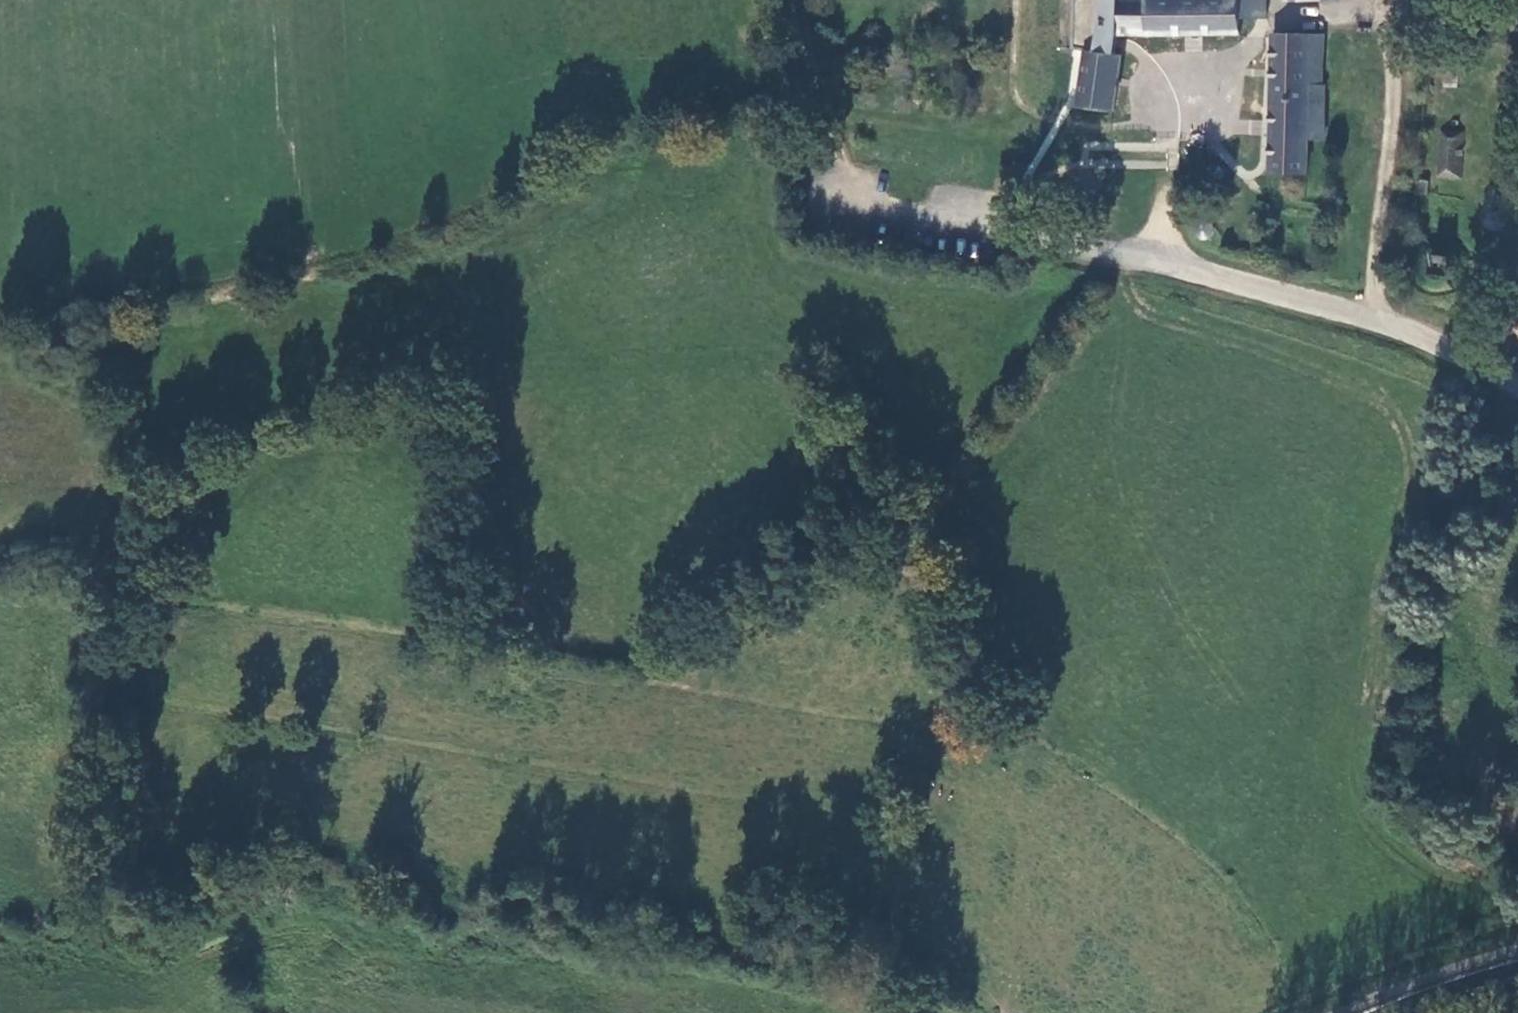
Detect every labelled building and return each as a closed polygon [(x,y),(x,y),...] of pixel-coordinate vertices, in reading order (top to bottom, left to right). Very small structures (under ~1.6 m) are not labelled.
[(1069,45),(1083,49),(1085,42),(1114,49),(1119,34),(1113,34),(1114,0),(1069,0),(1069,45)] [(1236,35),(1239,20),(1240,0),(1114,0),(1113,34),(1119,34),(1236,35)] [(1239,20),(1263,19),(1263,0),(1240,0),(1239,20)] [(1307,176),(1311,138),(1323,137),(1325,86),(1312,84),(1312,55),(1324,54),(1322,36),(1268,34),(1266,172),(1307,176)] [(1071,102),(1106,111),(1119,50),(1114,49),(1085,42),(1083,49),(1071,102)] [(1460,180),(1462,131),(1436,130),(1434,179),(1460,180)]
